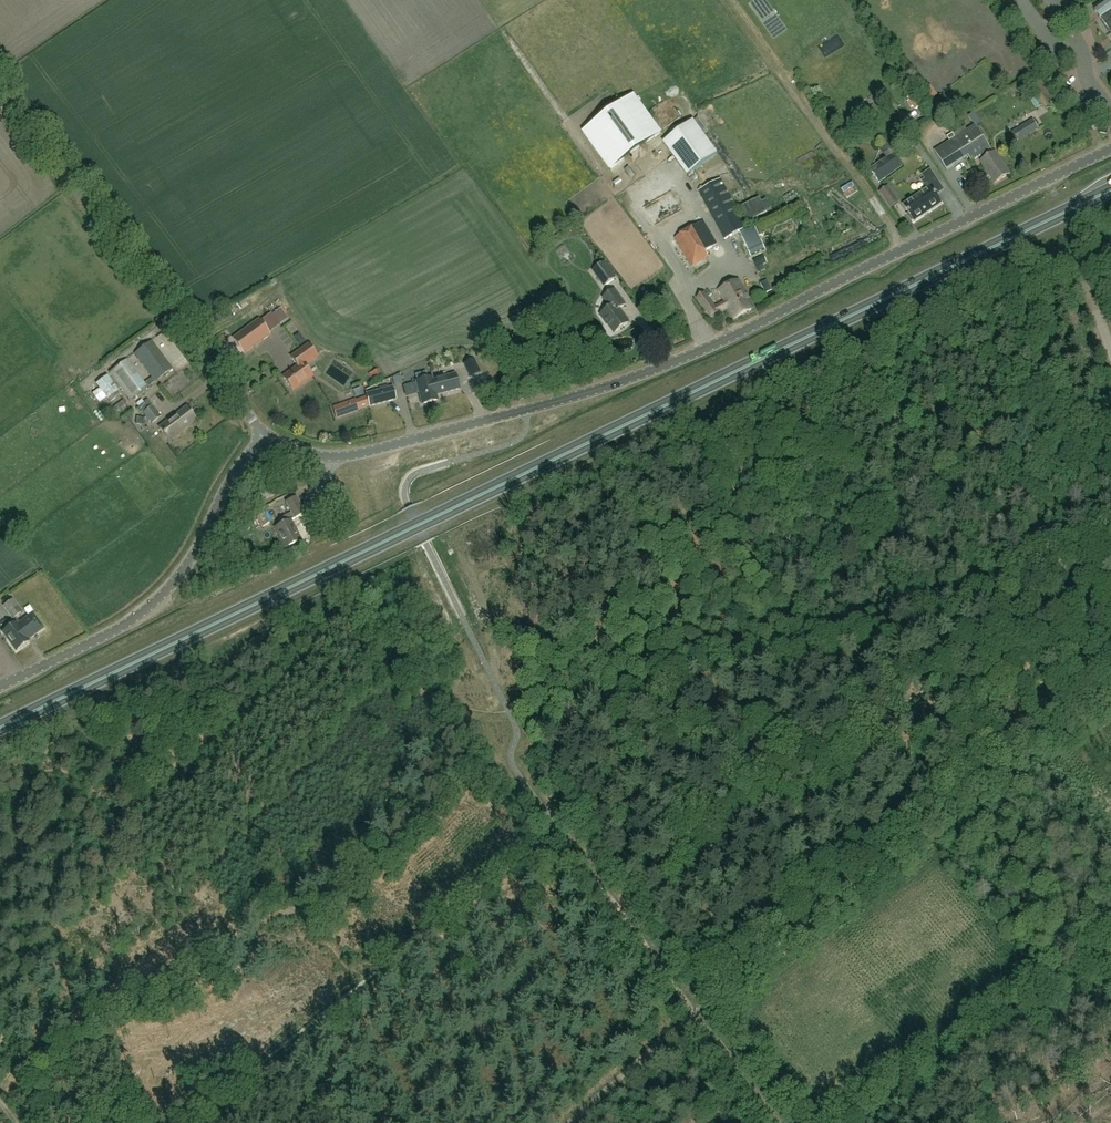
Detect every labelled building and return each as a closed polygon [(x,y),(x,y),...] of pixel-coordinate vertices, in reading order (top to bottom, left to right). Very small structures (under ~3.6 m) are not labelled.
[(1094,8),(1096,11),(1095,12),(1096,12),(1100,18),(1099,19),(1100,18),(1110,34),(1110,1),(1107,3),(1105,0),(1094,8)] [(908,99),(916,110),(923,106),(915,94),(908,99)] [(583,133),(610,170),(617,165),(617,164),(654,137),(655,138),(662,133),(635,96),(628,101),(591,129),(591,128),(583,133)] [(1033,119),(1026,123),(1032,132),(1039,128),(1033,119)] [(663,143),(688,175),(717,154),(693,121),(663,143)] [(973,161),(991,149),(977,127),(969,132),(968,130),(935,151),(947,170),(970,156),(973,161)] [(887,158),(871,170),(880,183),(902,168),(894,156),(897,154),(890,143),(881,149),(887,158)] [(995,184),(1010,174),(996,152),(981,161),(995,184)] [(928,190),(904,206),(909,214),(908,215),(912,222),(914,221),(914,222),(932,210),(933,211),(939,207),(939,205),(942,203),(937,196),(938,195),(931,185),(937,181),(931,170),(923,176),(925,180),(922,182),(928,190)] [(973,170),(962,177),(968,186),(979,180),(973,170)] [(725,240),(747,228),(721,180),(699,191),(725,240)] [(880,193),(891,208),(899,203),(889,187),(880,193)] [(762,204),(759,198),(740,208),(748,223),(772,211),(767,201),(762,204)] [(935,221),(949,211),(946,207),(932,217),(935,221)] [(921,230),(933,222),(930,218),(918,226),(921,230)] [(676,238),(692,267),(709,257),(706,251),(717,246),(705,222),(676,238)] [(740,233),(751,257),(765,251),(755,227),(740,233)] [(593,271),(604,287),(616,278),(605,263),(593,271)] [(735,320),(754,309),(739,280),(719,290),(725,302),(715,308),(705,293),(697,299),(712,318),(719,313),(719,312),(728,308),(735,320)] [(766,293),(772,290),(767,281),(761,283),(766,293)] [(609,324),(615,333),(629,323),(619,310),(626,305),(615,290),(604,299),(611,308),(600,316),(607,325),(609,324)] [(867,309),(860,312),(863,319),(871,315),(867,309)] [(232,338),(244,354),(270,335),(259,319),(232,338)] [(281,331),(290,345),(296,341),(286,327),(281,331)] [(156,382),(173,369),(152,341),(135,354),(156,382)] [(291,357),(298,366),(283,377),(293,391),(312,377),(304,366),(317,357),(308,344),(291,357)] [(470,376),(480,371),(478,367),(473,357),(463,362),(468,371),(470,376)] [(153,378),(145,383),(128,360),(109,373),(130,401),(148,388),(156,382),(153,378)] [(107,372),(97,381),(109,396),(119,387),(107,372)] [(433,380),(437,395),(460,389),(456,374),(433,380)] [(437,395),(433,380),(432,378),(416,382),(422,405),(438,401),(437,395)] [(393,389),(367,396),(369,407),(396,400),(393,389)] [(95,391),(88,395),(95,406),(102,402),(95,391)] [(355,400),(333,407),(337,418),(359,410),(355,400)] [(152,424),(161,417),(153,406),(143,413),(152,424)] [(181,430),(196,419),(187,407),(172,419),(171,418),(159,427),(169,441),(181,431),(181,430)] [(83,416),(93,429),(102,423),(92,409),(83,416)] [(261,502),(274,495),(269,485),(256,491),(261,502)] [(294,519),(305,514),(297,497),(286,503),(294,519)] [(262,527),(269,523),(264,513),(257,517),(262,527)] [(297,525),(309,520),(307,515),(295,521),(297,525)] [(285,549),(301,541),(292,521),(275,529),(285,549)] [(396,527),(398,533),(406,529),(404,523),(396,527)] [(13,599),(4,606),(13,619),(22,612),(13,599)] [(28,639),(43,628),(33,614),(17,625),(16,623),(3,633),(16,651),(29,641),(28,639)] [(949,1069),(958,1063),(953,1055),(944,1061),(949,1069)]
